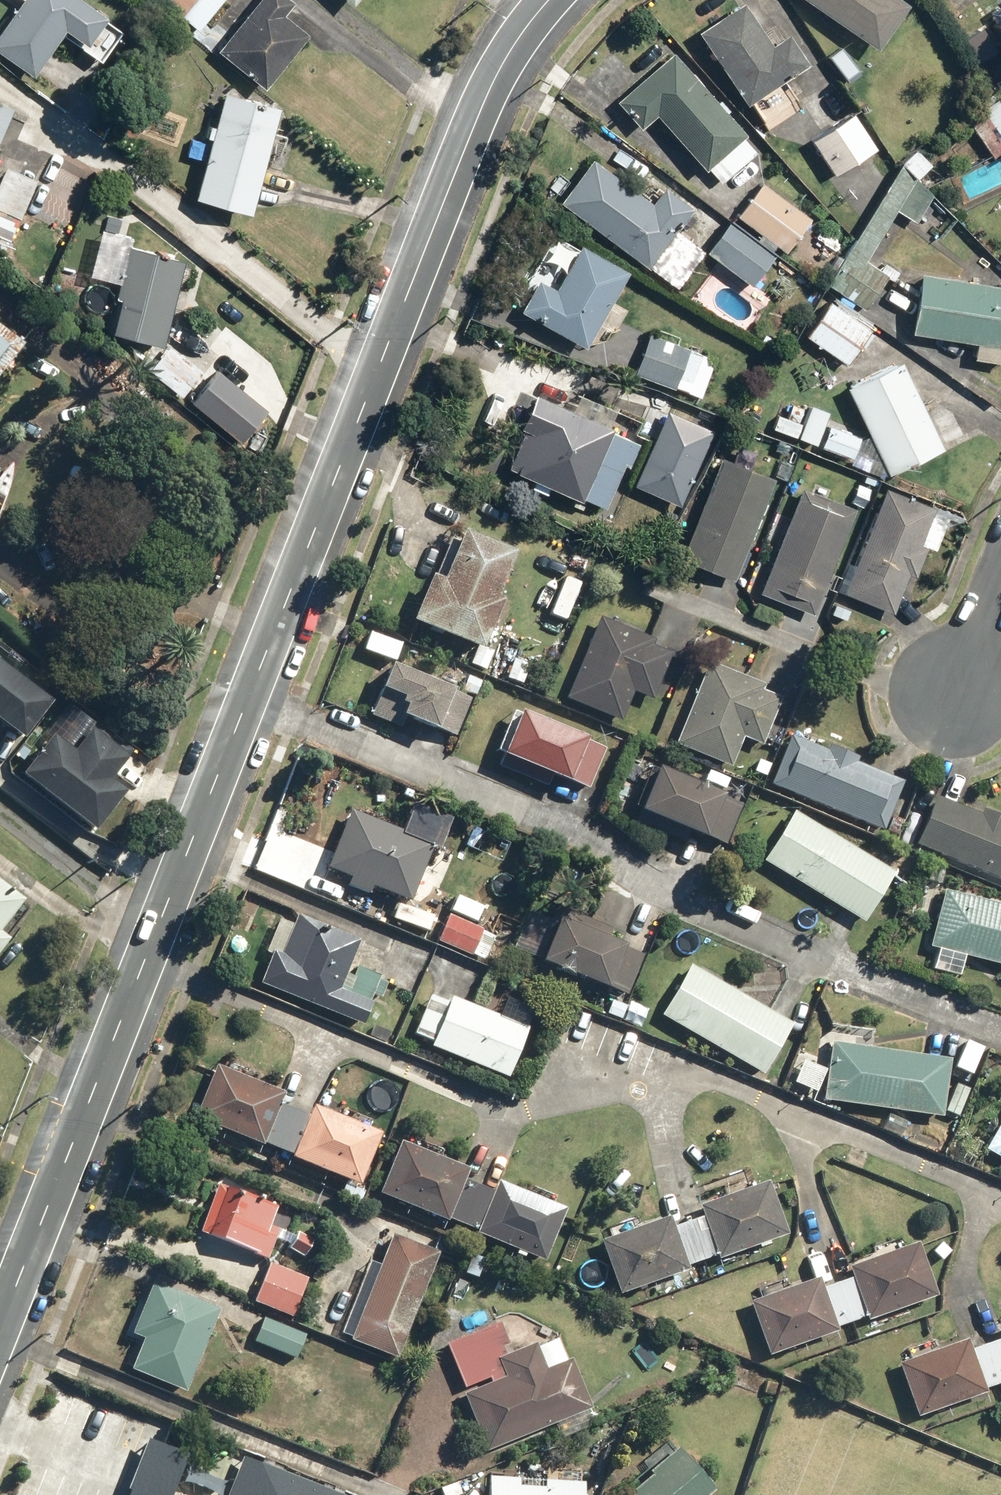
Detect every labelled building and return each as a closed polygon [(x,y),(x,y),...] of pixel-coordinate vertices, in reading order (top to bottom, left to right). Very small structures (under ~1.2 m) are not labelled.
[(96,0),(23,0),(0,37),(0,48),(41,73),(72,23),(97,38),(113,11),(96,0)] [(203,28),(225,0),(168,0),(203,28)] [(223,49),(268,85),(313,29),(289,9),(296,0),(262,0),(223,49)] [(889,0),(791,0),(869,54),(901,8),(889,0)] [(736,4),(690,34),(739,109),(747,104),(761,124),(793,103),(779,82),(801,68),(781,37),(764,47),(736,4)] [(751,157),(666,59),(610,107),(633,134),(650,119),(698,174),(703,170),(717,186),(751,157)] [(977,104),(980,109),(960,123),(988,162),(996,156),(1000,163),(1000,87),(977,104)] [(260,208),(282,100),(223,88),(213,139),(195,136),(190,160),(206,163),(200,196),(260,208)] [(15,103),(0,97),(0,143),(15,103)] [(853,118),(808,145),(829,179),(873,152),(853,118)] [(914,149),(897,166),(912,181),(929,164),(914,149)] [(590,161),(555,206),(641,273),(688,213),(657,189),(645,205),(590,161)] [(930,193),(894,171),(824,288),(863,311),(883,277),(862,264),(892,214),(911,226),(930,193)] [(810,219),(761,182),(733,220),(783,256),(810,219)] [(774,255),(724,224),(715,238),(706,232),(699,245),(706,250),(702,257),(750,288),(754,281),(767,289),(782,266),(771,259),(774,255)] [(621,271),(554,237),(514,314),(581,348),(621,271)] [(167,341),(188,255),(137,243),(116,329),(167,341)] [(915,277),(908,338),(970,345),(967,364),(1000,368),(1000,287),(915,277)] [(871,326),(831,299),(802,343),(842,369),(871,326)] [(0,323),(0,375),(26,348),(0,323)] [(713,361),(626,325),(609,368),(696,403),(713,361)] [(207,368),(175,342),(152,370),(185,396),(207,368)] [(219,365),(192,401),(245,442),(272,406),(219,365)] [(895,366),(840,392),(882,478),(936,452),(895,366)] [(636,442),(528,400),(516,432),(519,434),(502,478),(573,506),(575,503),(601,513),(618,470),(624,472),(636,442)] [(707,415),(670,402),(655,446),(689,458),(693,446),(704,450),(709,435),(701,433),(707,415)] [(791,441),(798,407),(781,404),(778,419),(772,418),(768,437),(791,441)] [(858,436),(822,426),(814,454),(850,465),(858,436)] [(766,479),(714,459),(676,562),(729,581),(766,479)] [(947,517),(879,491),(841,595),(889,613),(904,575),(911,578),(922,549),(934,553),(947,517)] [(848,511),(799,492),(757,600),(806,619),(848,511)] [(506,556),(457,535),(434,589),(418,582),(398,629),(471,660),(493,608),(485,605),(506,556)] [(647,642),(596,621),(563,706),(610,725),(623,691),(648,701),(665,659),(644,651),(647,642)] [(0,653),(0,711),(34,738),(63,702),(0,653)] [(761,685),(706,664),(674,749),(725,768),(736,740),(758,748),(775,704),(756,697),(761,685)] [(473,699),(391,669),(381,696),(407,705),(400,723),(430,735),(432,729),(458,739),(473,699)] [(601,752),(510,714),(490,763),(581,801),(601,752)] [(57,729),(27,770),(105,828),(134,789),(120,778),(136,757),(96,727),(81,747),(57,729)] [(795,739),(773,789),(878,835),(900,784),(795,739)] [(737,811),(644,774),(643,778),(628,772),(610,816),(693,849),(697,840),(722,850),(737,811)] [(912,849),(1000,887),(1000,823),(976,812),(973,818),(932,801),(912,849)] [(791,813),(758,865),(859,929),(892,876),(791,813)] [(426,850),(346,816),(322,873),(342,881),(339,889),(369,902),(372,896),(401,908),(426,850)] [(0,877),(0,954),(13,938),(4,931),(29,900),(0,877)] [(936,895),(927,948),(934,950),(929,974),(955,979),(959,959),(1000,966),(1000,912),(985,909),(987,894),(966,890),(965,900),(936,895)] [(491,938),(447,916),(433,943),(476,966),(491,938)] [(261,954),(268,957),(253,991),(351,1036),(368,997),(379,1003),(386,988),(355,974),(350,985),(338,980),(354,945),(293,918),(288,930),(275,924),(261,954)] [(623,996),(636,957),(606,947),(611,932),(579,921),(574,936),(548,928),(544,939),(528,934),(521,956),(533,961),(528,977),(597,1000),(600,989),(623,996)] [(685,966),(654,1016),(755,1078),(785,1028),(685,966)] [(522,1035),(446,1001),(442,1010),(424,1002),(409,1037),(428,1046),(425,1054),(499,1087),(522,1035)] [(983,1048),(966,1039),(950,1070),(967,1079),(983,1048)] [(825,1050),(819,1103),(938,1118),(944,1064),(825,1050)] [(811,1095),(821,1073),(799,1063),(788,1084),(811,1095)] [(269,1140),(281,1145),(296,1106),(284,1102),(289,1091),(222,1064),(201,1117),(267,1144),(269,1140)] [(965,1091),(950,1087),(941,1116),(956,1120),(965,1091)] [(313,1113),(296,1106),(281,1145),(299,1152),(298,1156),(364,1183),(386,1129),(318,1101),(313,1113)] [(978,1153),(1000,1166),(1000,1113),(978,1153)] [(452,1216),(467,1222),(483,1185),(467,1179),(472,1168),(406,1139),(384,1190),(451,1219),(452,1216)] [(214,1178),(195,1224),(271,1254),(282,1226),(275,1222),(281,1206),(214,1178)] [(706,1214),(688,1221),(702,1259),(721,1252),(723,1257),(794,1231),(774,1178),(702,1204),(706,1214)] [(500,1193),(483,1185),(467,1222),(482,1228),(481,1231),(550,1260),(571,1209),(505,1181),(500,1193)] [(691,1263),(702,1259),(688,1221),(679,1225),(674,1212),(604,1238),(624,1293),(693,1268),(691,1263)] [(386,1263),(377,1259),(346,1335),(402,1358),(445,1251),(398,1232),(386,1263)] [(857,1276),(840,1281),(853,1320),(860,1339),(877,1333),(873,1319),(942,1296),(924,1241),(853,1264),(857,1276)] [(492,1256),(476,1249),(467,1274),(483,1280),(492,1256)] [(314,1275),(271,1260),(257,1301),(300,1315),(314,1275)] [(841,1324),(853,1320),(840,1281),(828,1286),(824,1275),(787,1287),(785,1279),(760,1287),(764,1299),(754,1302),(771,1354),(843,1330),(841,1324)] [(158,1278),(135,1331),(148,1337),(135,1367),(190,1392),(227,1308),(158,1278)] [(309,1334),(268,1316),(257,1342),(298,1360),(309,1334)] [(503,1319),(449,1341),(467,1385),(492,1375),(494,1380),(466,1391),(489,1449),(559,1420),(566,1436),(595,1424),(589,1408),(596,1405),(576,1355),(570,1358),(560,1335),(539,1344),(537,1340),(515,1349),(503,1319)] [(1000,1383),(1000,1379),(987,1343),(976,1347),(972,1335),(901,1362),(922,1416),(991,1391),(989,1387),(1000,1383)] [(987,1343),(1000,1379),(1000,1338),(987,1343)] [(625,1494),(708,1494),(720,1484),(684,1443),(625,1494)] [(143,1447),(125,1494),(181,1494),(192,1465),(159,1453),(143,1447)] [(493,1470),(491,1494),(589,1494),(590,1478),(493,1470)] [(245,1475),(238,1494),(298,1494),(245,1475)]
